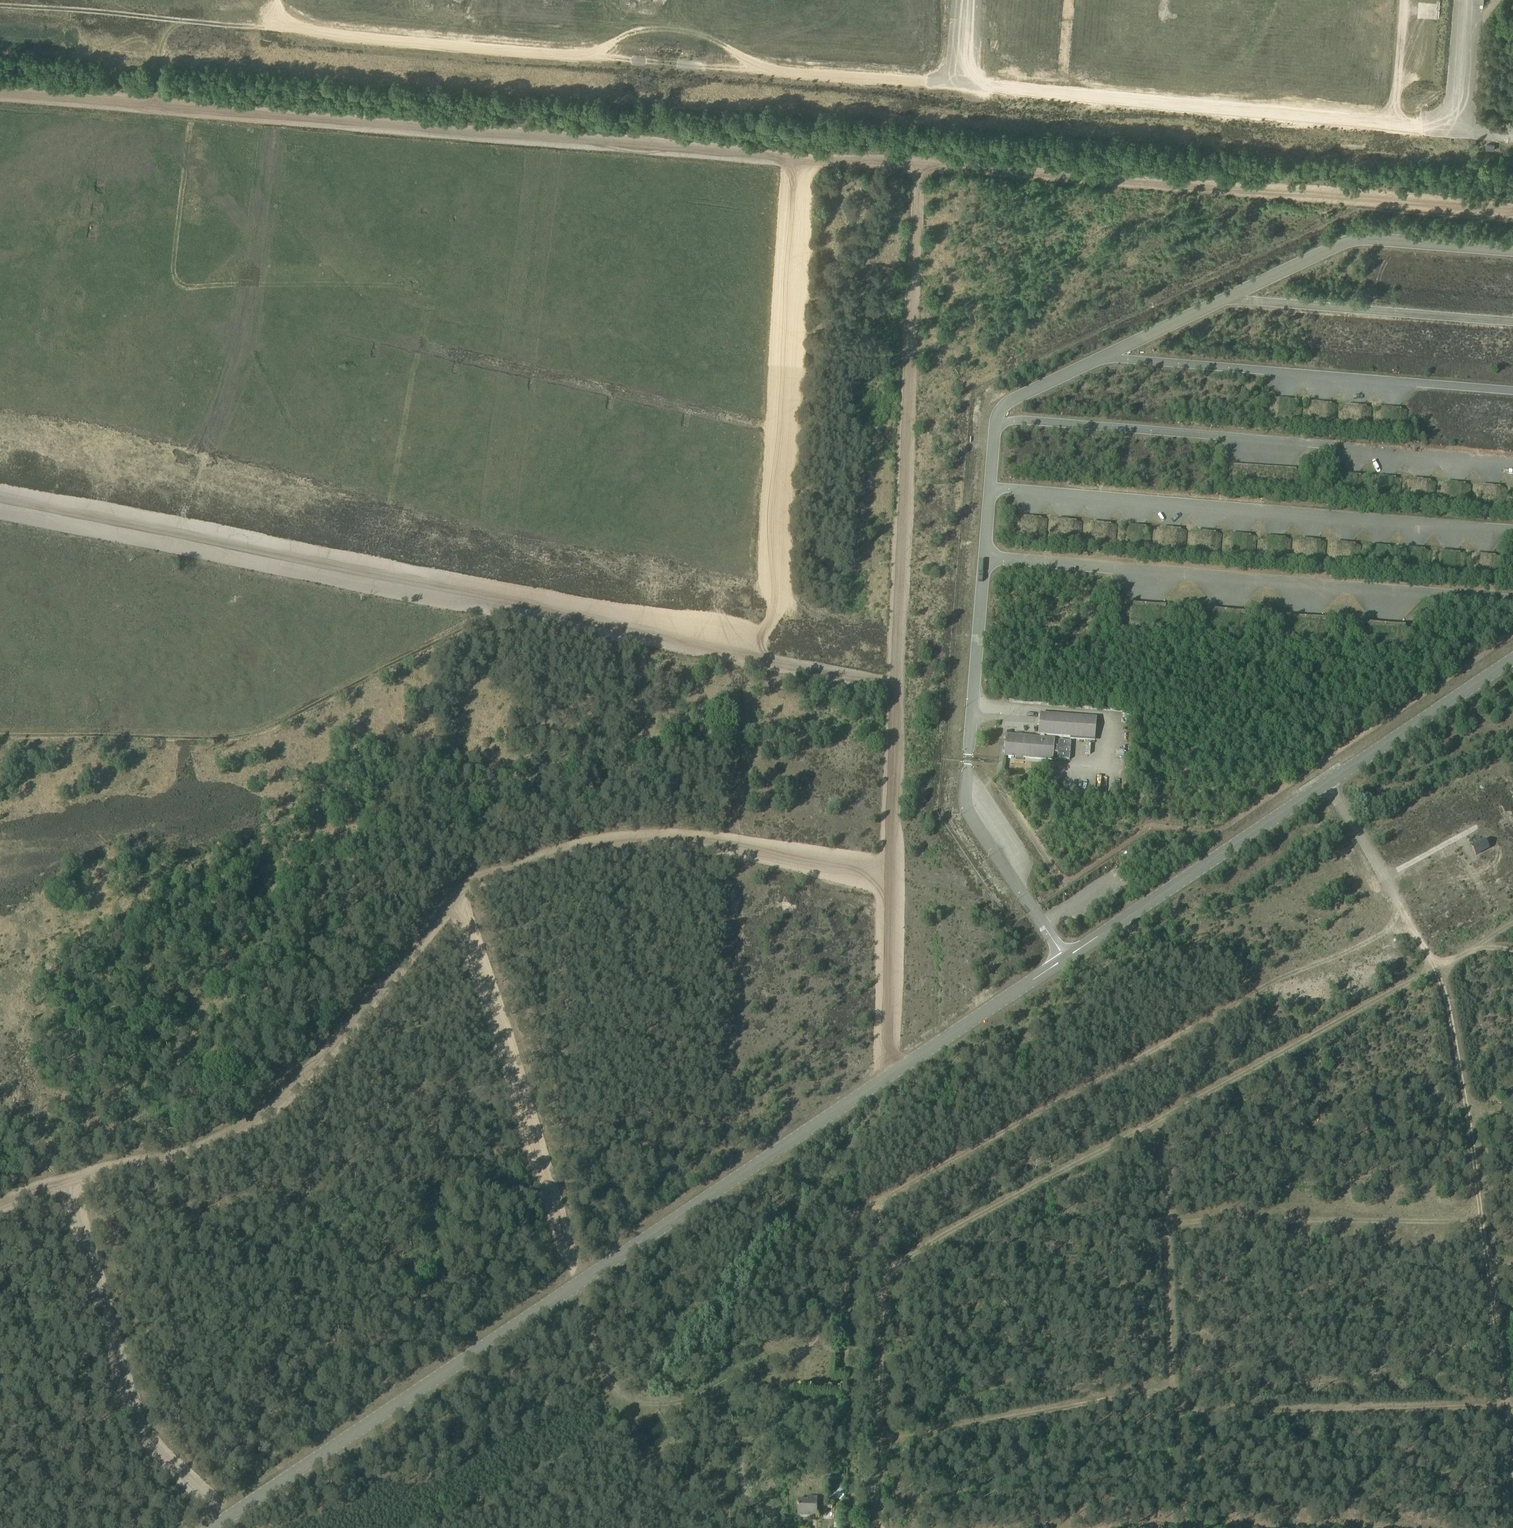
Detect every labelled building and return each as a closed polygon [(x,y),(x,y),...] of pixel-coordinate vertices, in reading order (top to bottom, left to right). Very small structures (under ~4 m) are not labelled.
[(1440,24),(1441,7),(1433,7),(1433,1),(1420,1),(1419,23),(1440,24)] [(679,72),(701,72),(701,63),(679,62),(679,72)] [(1004,749),(1004,757),(1047,760),(1053,761),(1053,753),(1057,753),(1057,760),(1069,761),(1070,742),(1058,741),(1058,747),(1054,747),(1054,740),(1048,739),(1044,739),(1044,736),(1049,736),(1095,740),(1096,719),(1040,714),(1038,735),(1040,736),(1040,738),(1005,736),(1005,741),(1005,743),(1007,743),(1006,749),(1004,749)] [(1482,844),(1472,849),(1475,856),(1485,850),(1482,844)] [(797,1501),(797,1517),(817,1518),(817,1501),(797,1501)] [(821,1506),(820,1519),(832,1519),(833,1506),(821,1506)]
